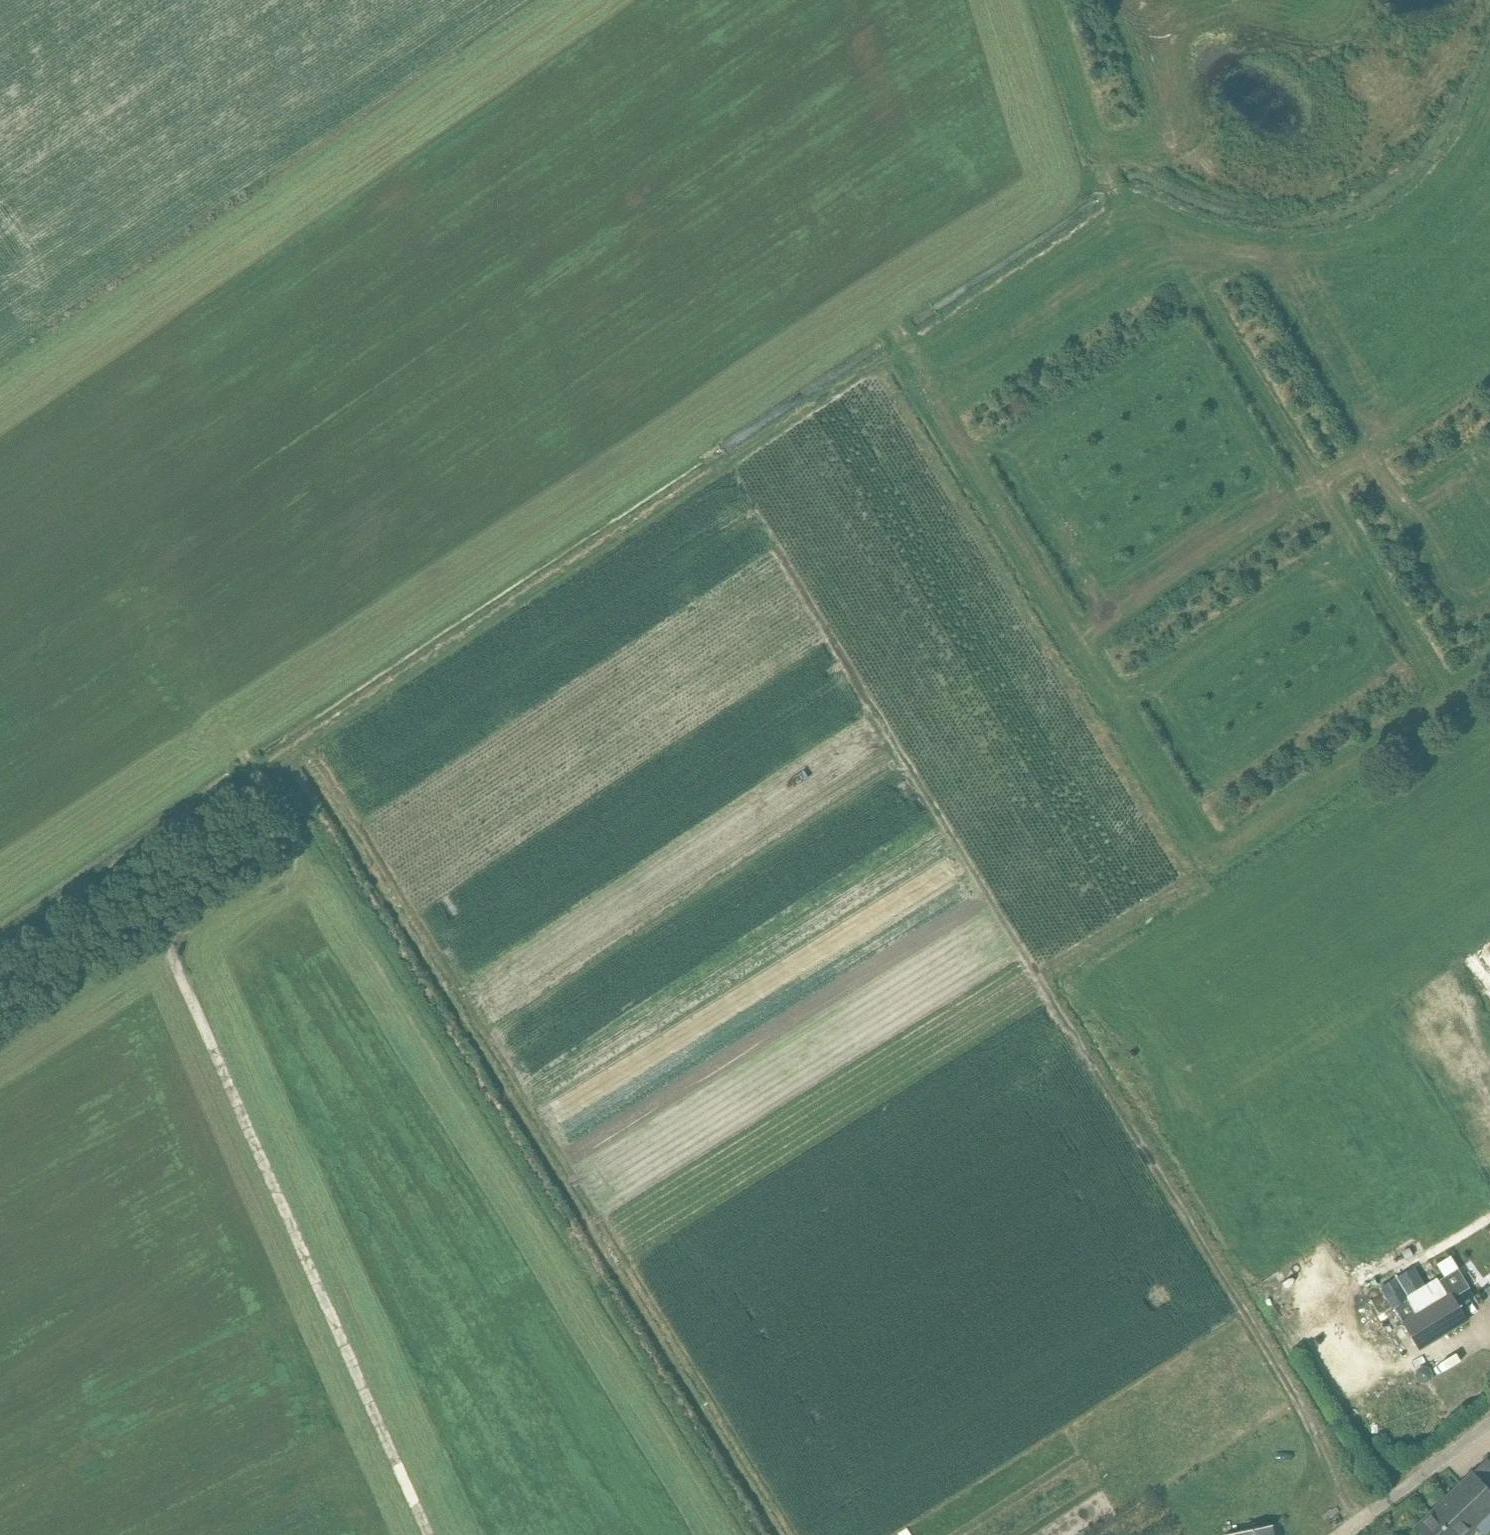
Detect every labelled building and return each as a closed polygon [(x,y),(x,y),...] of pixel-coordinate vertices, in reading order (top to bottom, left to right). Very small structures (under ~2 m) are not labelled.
[(1454,1297),(1470,1287),(1469,1285),(1476,1281),(1466,1264),(1439,1280),(1437,1277),(1431,1281),(1433,1285),(1413,1297),(1410,1294),(1406,1296),(1408,1299),(1395,1307),(1421,1350),(1469,1320),(1454,1297)] [(1424,1534),(1470,1534),(1477,1528),(1476,1527),(1489,1513),(1489,1490),(1473,1472),(1416,1526),(1424,1534)] [(1232,1534),(1276,1534),(1274,1526),(1232,1534)]
